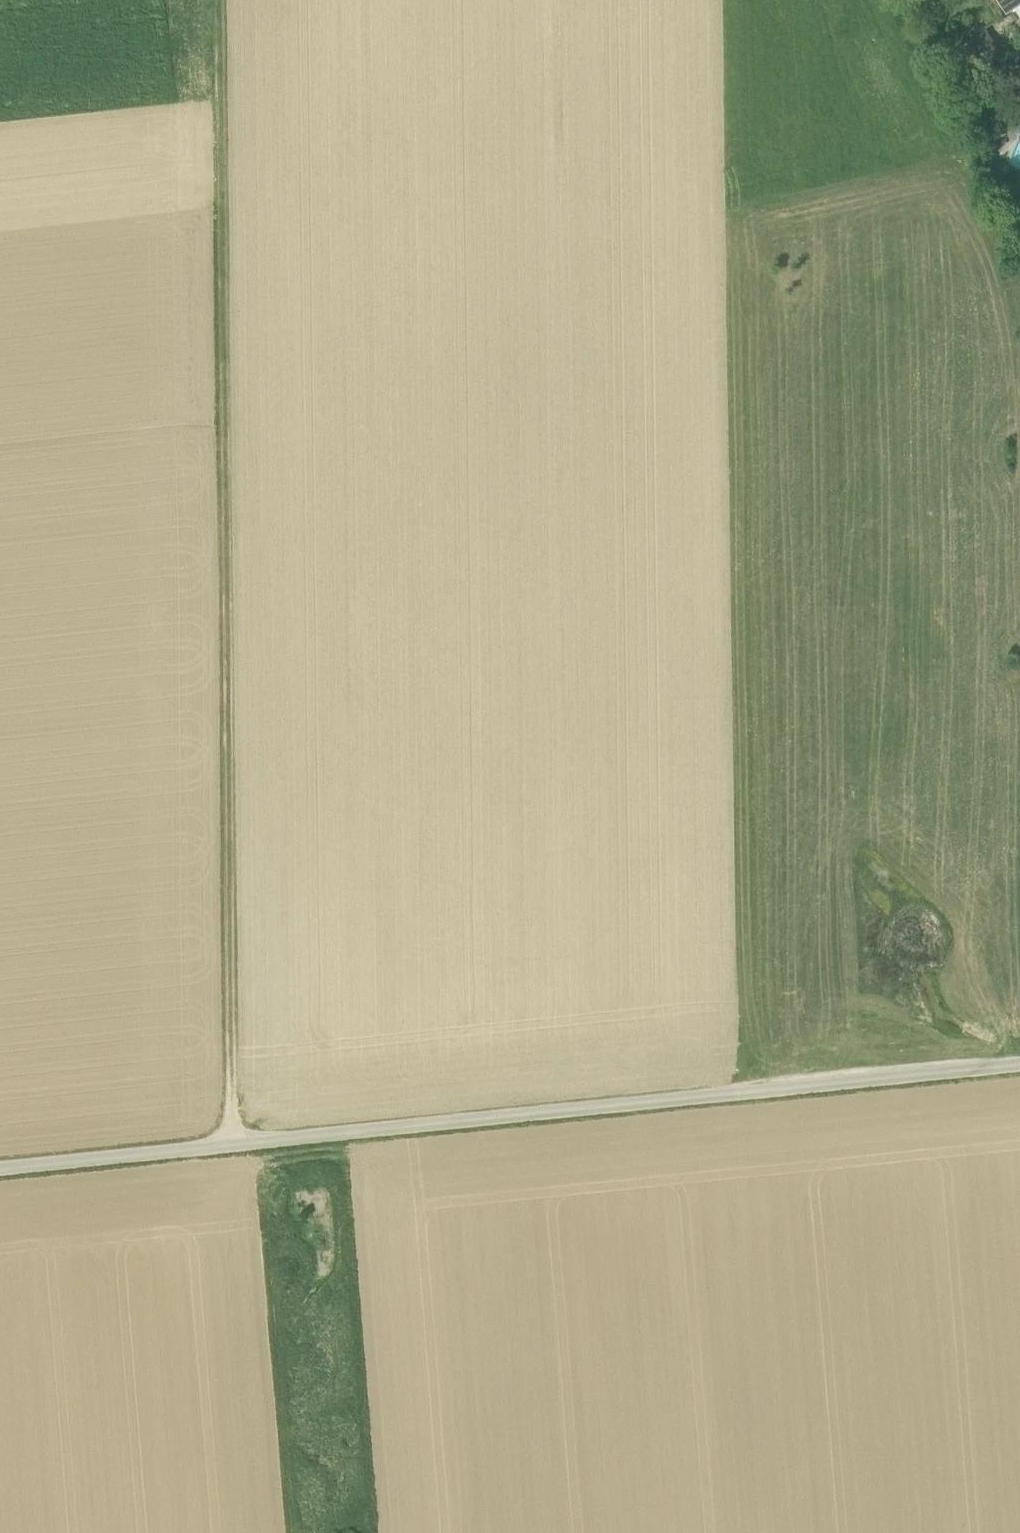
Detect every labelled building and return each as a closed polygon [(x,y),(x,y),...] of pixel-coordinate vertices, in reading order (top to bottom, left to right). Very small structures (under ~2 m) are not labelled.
[(1006,13),(1014,8),(1019,4),(1019,0),(997,0),(1006,13)] [(956,54),(969,75),(1001,56),(986,33),(956,54)]
